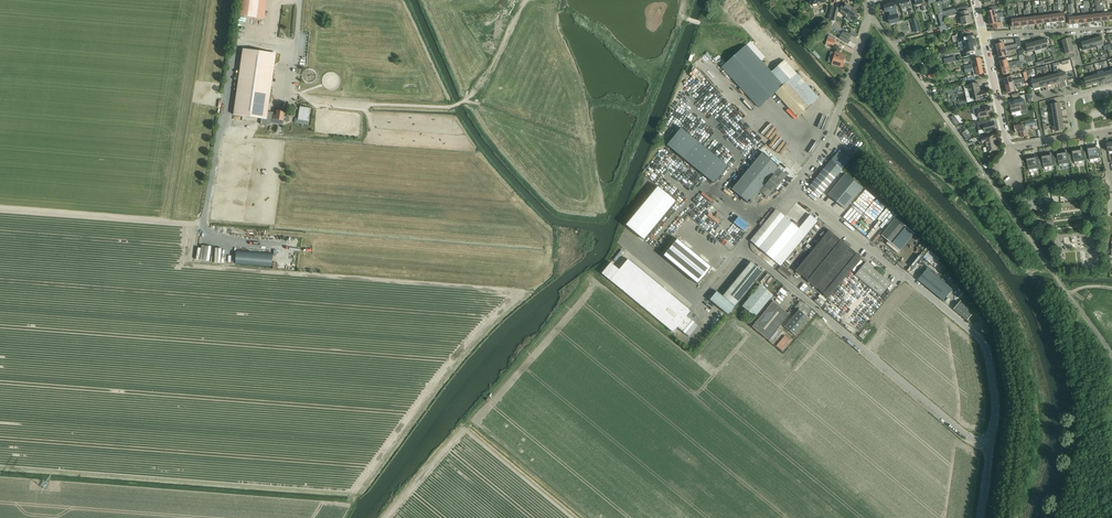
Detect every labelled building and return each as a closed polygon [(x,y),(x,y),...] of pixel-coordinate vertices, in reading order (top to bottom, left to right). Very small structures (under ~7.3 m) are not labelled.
[(239,16),(257,18),(259,0),(241,0),(239,16)] [(911,6),(910,0),(904,0),(899,1),(901,8),(902,9),(906,8),(906,7),(911,6)] [(934,2),(934,3),(933,4),(936,14),(938,13),(941,26),(939,27),(940,32),(947,31),(946,25),(940,2),(936,3),(935,0),(928,0),(929,4),(934,2)] [(895,2),(884,5),(885,12),(888,12),(889,17),(888,17),(889,19),(887,19),(887,21),(887,22),(888,23),(889,23),(890,24),(900,22),(898,15),(897,9),(895,2)] [(840,13),(846,16),(851,8),(846,4),(843,7),(841,6),(839,9),(841,10),(840,11),(840,13)] [(987,12),(988,18),(999,16),(1003,15),(1002,12),(995,14),(994,10),(997,10),(996,6),(989,8),(990,11),(987,12)] [(851,8),(846,16),(845,17),(848,19),(847,19),(851,22),(852,20),(854,22),(858,17),(855,15),(857,12),(851,8)] [(972,23),(970,16),(968,10),(960,12),(961,18),(962,25),(972,23)] [(1056,14),(1057,22),(1065,21),(1064,13),(1056,14)] [(1070,25),(1078,24),(1077,17),(1073,17),(1072,13),(1069,14),(1070,18),(1069,18),(1070,25)] [(1100,14),(1101,21),(1109,20),(1108,13),(1100,14)] [(1049,15),(1050,23),(1057,22),(1056,14),(1049,15)] [(1093,15),(1093,22),(1101,21),(1100,14),(1093,15)] [(1041,16),(1042,24),(1050,23),(1049,15),(1041,16)] [(1085,16),(1086,23),(1093,22),(1093,15),(1085,16)] [(1002,27),(999,16),(988,18),(990,25),(992,25),(994,29),(1002,27)] [(1034,17),(1035,25),(1042,24),(1041,16),(1034,17)] [(1077,17),(1078,24),(1086,23),(1085,16),(1077,17)] [(1027,18),(1028,26),(1035,25),(1034,17),(1027,18)] [(911,20),(915,33),(920,32),(916,18),(911,20)] [(1019,19),(1020,26),(1028,26),(1027,18),(1019,19)] [(1012,27),(1020,26),(1019,19),(1012,20),(1012,27)] [(959,47),(965,46),(965,45),(976,43),(976,40),(974,40),(973,36),(966,37),(965,33),(957,34),(959,42),(960,42),(960,43),(958,43),(959,47),(958,47),(959,47)] [(850,41),(840,35),(839,38),(848,44),(850,41)] [(834,45),(835,39),(828,37),(826,43),(834,45)] [(1095,39),(1097,47),(1104,45),(1102,37),(1095,39)] [(1039,41),(1041,49),(1048,48),(1046,39),(1039,41)] [(1062,41),(1064,47),(1072,45),(1070,39),(1062,41)] [(1088,41),(1090,49),(1097,47),(1095,39),(1088,41)] [(1033,43),(1035,51),(1041,49),(1039,41),(1033,43)] [(1084,50),(1090,49),(1088,41),(1081,42),(1084,50)] [(977,46),(976,43),(965,45),(965,46),(966,50),(961,51),(962,58),(970,56),(969,52),(976,51),(975,46),(977,46)] [(996,45),(997,51),(1017,47),(1016,44),(1004,47),(1003,43),(996,45)] [(1028,53),(1035,51),(1033,43),(1026,45),(1028,53)] [(722,67),(741,88),(759,108),(775,93),(797,117),(818,98),(784,61),(771,73),(746,45),(723,66),(722,67)] [(1074,52),(1072,45),(1064,47),(1066,54),(1074,52)] [(1017,47),(997,51),(999,58),(1006,56),(1005,52),(1018,49),(1017,47)] [(243,49),(234,115),(261,119),(261,124),(266,125),(267,118),(289,122),(289,117),(284,116),(285,112),(277,110),(277,113),(268,112),(277,54),(243,49)] [(845,59),(846,55),(835,52),(834,56),(835,56),(834,61),(833,61),(831,65),(843,68),(844,64),(843,64),(844,59),(845,59)] [(980,58),(973,60),(974,64),(975,68),(982,66),(980,58)] [(1007,60),(1000,62),(1001,68),(1017,65),(1023,64),(1026,63),(1025,60),(1023,60),(1016,62),(1008,64),(1007,60)] [(1009,70),(1018,68),(1017,65),(1001,68),(1003,75),(1010,73),(1009,70)] [(965,73),(973,71),(975,76),(977,76),(983,74),(982,66),(975,68),(965,70),(965,73)] [(1058,74),(1060,82),(1067,80),(1065,72),(1058,74)] [(1097,75),(1100,83),(1106,81),(1104,73),(1097,75)] [(1052,76),(1054,84),(1060,82),(1058,74),(1052,76)] [(1091,77),(1093,85),(1100,83),(1097,75),(1091,77)] [(1045,78),(1047,86),(1054,84),(1052,76),(1045,78)] [(1005,86),(1013,84),(1016,84),(1020,83),(1023,82),(1022,78),(1012,81),(1011,77),(1004,79),(1005,86)] [(1086,87),(1093,85),(1091,77),(1084,78),(1086,87)] [(1038,79),(1041,88),(1047,86),(1045,78),(1038,79)] [(1034,89),(1041,88),(1038,79),(1032,81),(1034,89)] [(987,100),(988,99),(986,90),(980,92),(978,83),(971,84),(971,86),(968,86),(971,98),(974,97),(975,101),(981,99),(982,101),(987,100)] [(1014,91),(1013,84),(1005,86),(1007,93),(1014,91)] [(1015,104),(1010,106),(1012,113),(1021,111),(1022,114),(1027,113),(1024,97),(1014,100),(1015,104)] [(1051,105),(1052,109),(1060,108),(1060,103),(1056,104),(1055,100),(1049,102),(1049,105),(1051,105)] [(979,118),(992,115),(990,107),(980,109),(979,105),(972,107),(974,115),(978,114),(979,118)] [(300,107),(298,120),(309,122),(311,108),(300,107)] [(1052,109),(1053,117),(1062,115),(1060,108),(1052,109)] [(1053,117),(1054,124),(1063,123),(1062,115),(1053,117)] [(985,133),(995,131),(993,122),(986,124),(986,120),(976,122),(978,131),(984,130),(985,133)] [(1064,131),(1063,123),(1054,124),(1056,132),(1064,131)] [(1021,138),(1027,136),(1026,131),(1025,126),(1023,126),(1022,125),(1015,126),(1016,133),(1020,132),(1021,138)] [(681,128),(667,145),(714,183),(728,166),(681,128)] [(995,141),(996,140),(995,136),(994,136),(985,138),(981,139),(982,143),(986,143),(988,152),(997,150),(995,141)] [(1087,145),(1089,160),(1094,159),(1094,161),(1098,160),(1098,158),(1101,158),(1100,149),(1096,150),(1095,143),(1095,145),(1087,147),(1087,145)] [(1072,147),(1071,147),(1074,162),(1078,162),(1079,164),(1083,163),(1083,161),(1086,160),(1085,152),(1081,153),(1080,146),(1080,148),(1072,149),(1072,147)] [(1057,150),(1056,150),(1059,165),(1063,164),(1064,166),(1068,165),(1068,164),(1071,163),(1069,155),(1066,155),(1065,148),(1064,148),(1065,151),(1057,152),(1057,150)] [(1041,152),(1044,167),(1048,167),(1048,169),(1053,168),(1052,166),(1056,165),(1054,157),(1051,158),(1050,151),(1049,151),(1050,153),(1042,155),(1041,152)] [(742,177),(732,190),(749,203),(751,201),(753,202),(755,202),(756,200),(757,202),(764,194),(767,197),(772,191),(772,192),(786,175),(778,169),(777,169),(779,166),(762,152),(742,177)] [(1026,155),(1028,170),(1033,169),(1033,171),(1037,171),(1037,169),(1040,168),(1039,160),(1036,160),(1034,154),(1034,156),(1027,157),(1026,155)] [(814,180),(808,187),(820,196),(850,159),(843,168),(831,160),(814,180)] [(845,174),(828,196),(845,210),(859,192),(861,193),(864,189),(862,188),(845,174)] [(655,185),(624,226),(641,240),(673,200),(655,185)] [(750,241),(771,258),(781,266),(806,234),(797,227),(799,224),(794,221),(792,223),(776,210),(750,241)] [(895,219),(881,236),(899,250),(913,233),(895,219)] [(829,230),(795,271),(828,299),(862,257),(850,248),(851,246),(845,241),(843,243),(829,230)] [(677,239),(663,256),(698,284),(712,267),(677,239)] [(236,250),(235,264),(272,267),(273,253),(236,250)] [(611,263),(602,273),(673,332),(678,327),(682,331),(692,320),(687,316),(691,311),(628,259),(619,270),(611,263)] [(717,291),(712,297),(710,300),(728,315),(735,306),(764,272),(751,262),(722,296),(717,291)] [(881,296),(891,283),(865,262),(855,275),(881,296)] [(952,289),(953,288),(952,288),(951,289),(926,269),(917,280),(943,301),(952,290),(952,289)] [(800,288),(799,289),(803,292),(804,291),(807,286),(804,283),(800,288)] [(760,285),(742,306),(755,317),(772,296),(760,285)] [(960,301),(953,309),(967,320),(974,312),(960,301)] [(772,302),(751,327),(768,341),(789,315),(772,302)] [(798,310),(784,327),(794,336),(808,319),(798,310)] [(692,320),(682,331),(689,337),(699,326),(692,320)]
